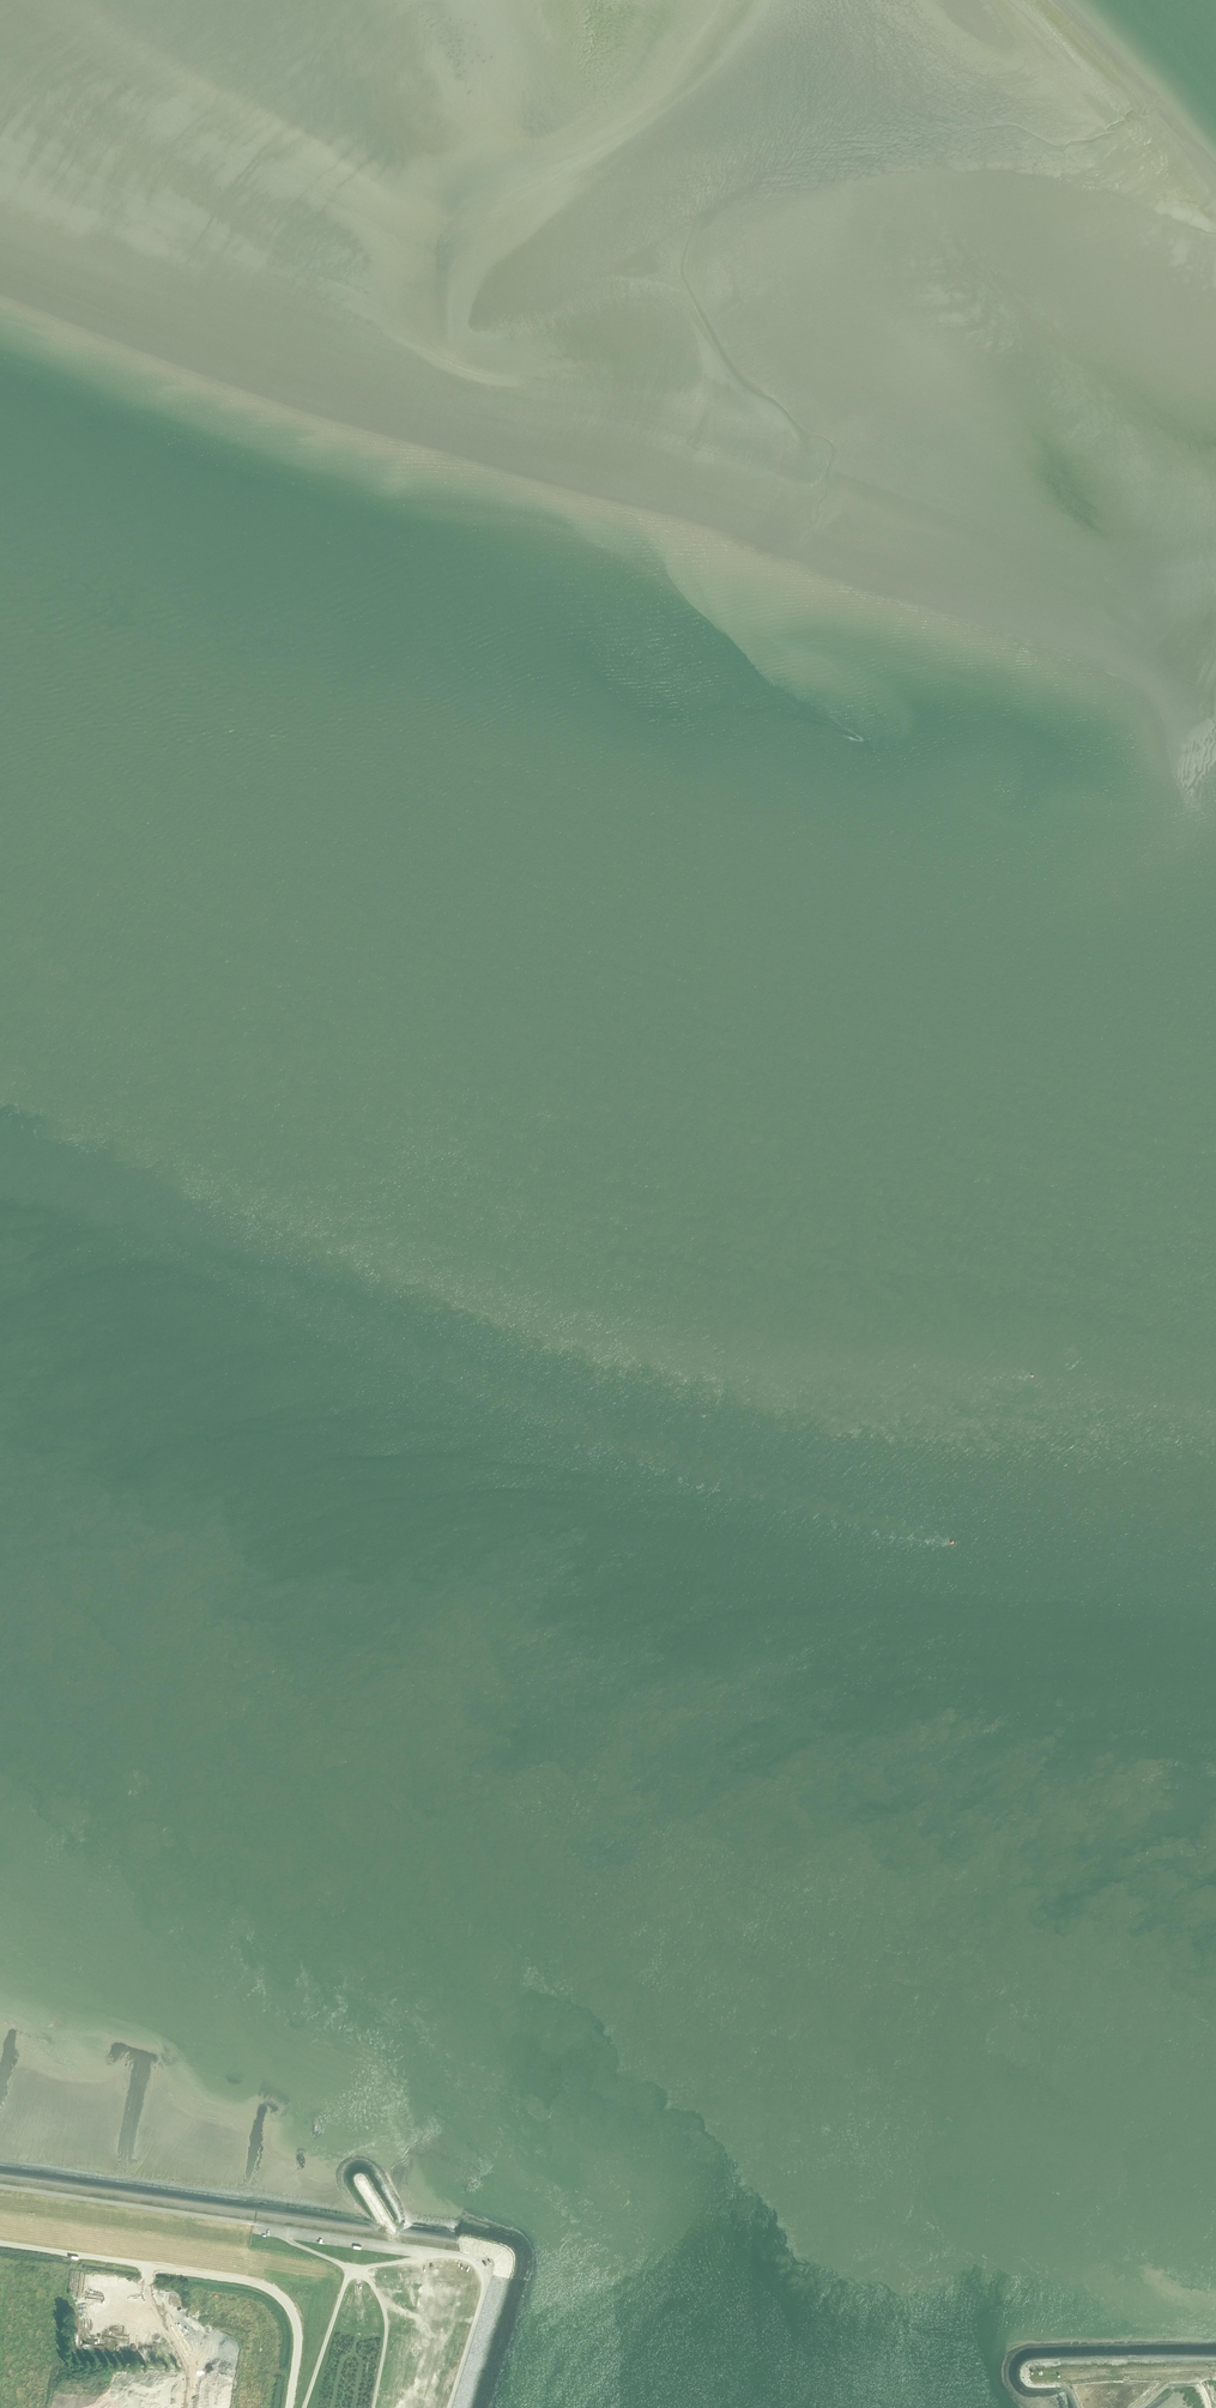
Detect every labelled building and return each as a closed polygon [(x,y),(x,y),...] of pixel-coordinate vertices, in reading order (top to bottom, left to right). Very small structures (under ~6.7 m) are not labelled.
[(467,2269),(469,2273),(479,2268),(477,2264),(467,2269)] [(167,2296),(167,2305),(179,2305),(178,2296),(167,2296)]
